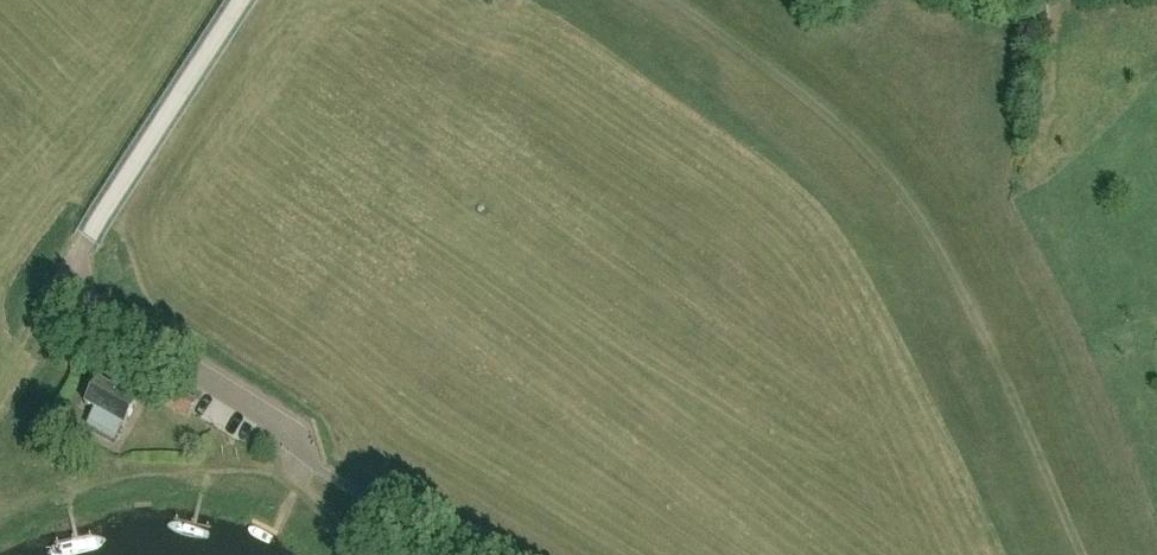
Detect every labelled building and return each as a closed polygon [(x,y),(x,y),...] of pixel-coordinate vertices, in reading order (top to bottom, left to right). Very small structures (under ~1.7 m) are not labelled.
[(97,411),(88,426),(115,441),(124,426),(126,427),(139,404),(100,381),(86,405),(97,411)] [(190,419),(199,403),(175,389),(166,406),(190,419)]
